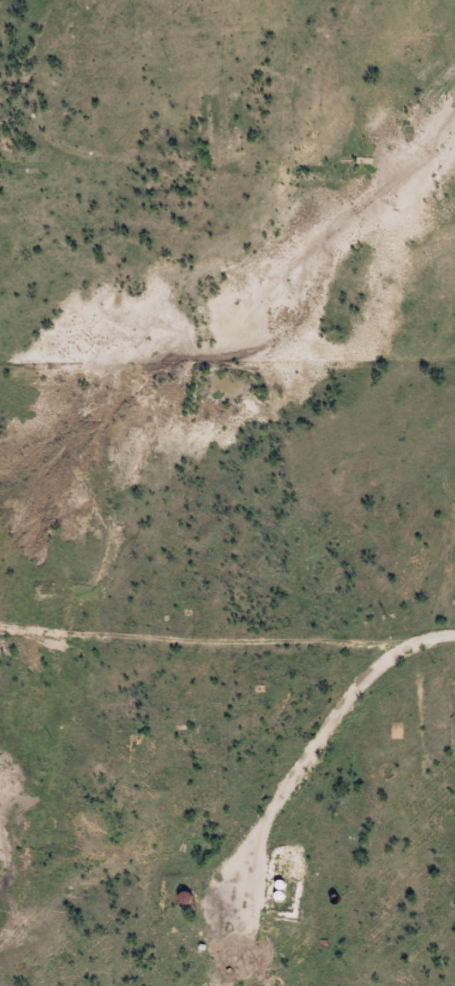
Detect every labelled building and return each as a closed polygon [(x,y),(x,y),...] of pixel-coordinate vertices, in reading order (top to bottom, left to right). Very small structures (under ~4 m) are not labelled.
[(189,901),(184,891),(173,896),(177,906),(189,901)]
